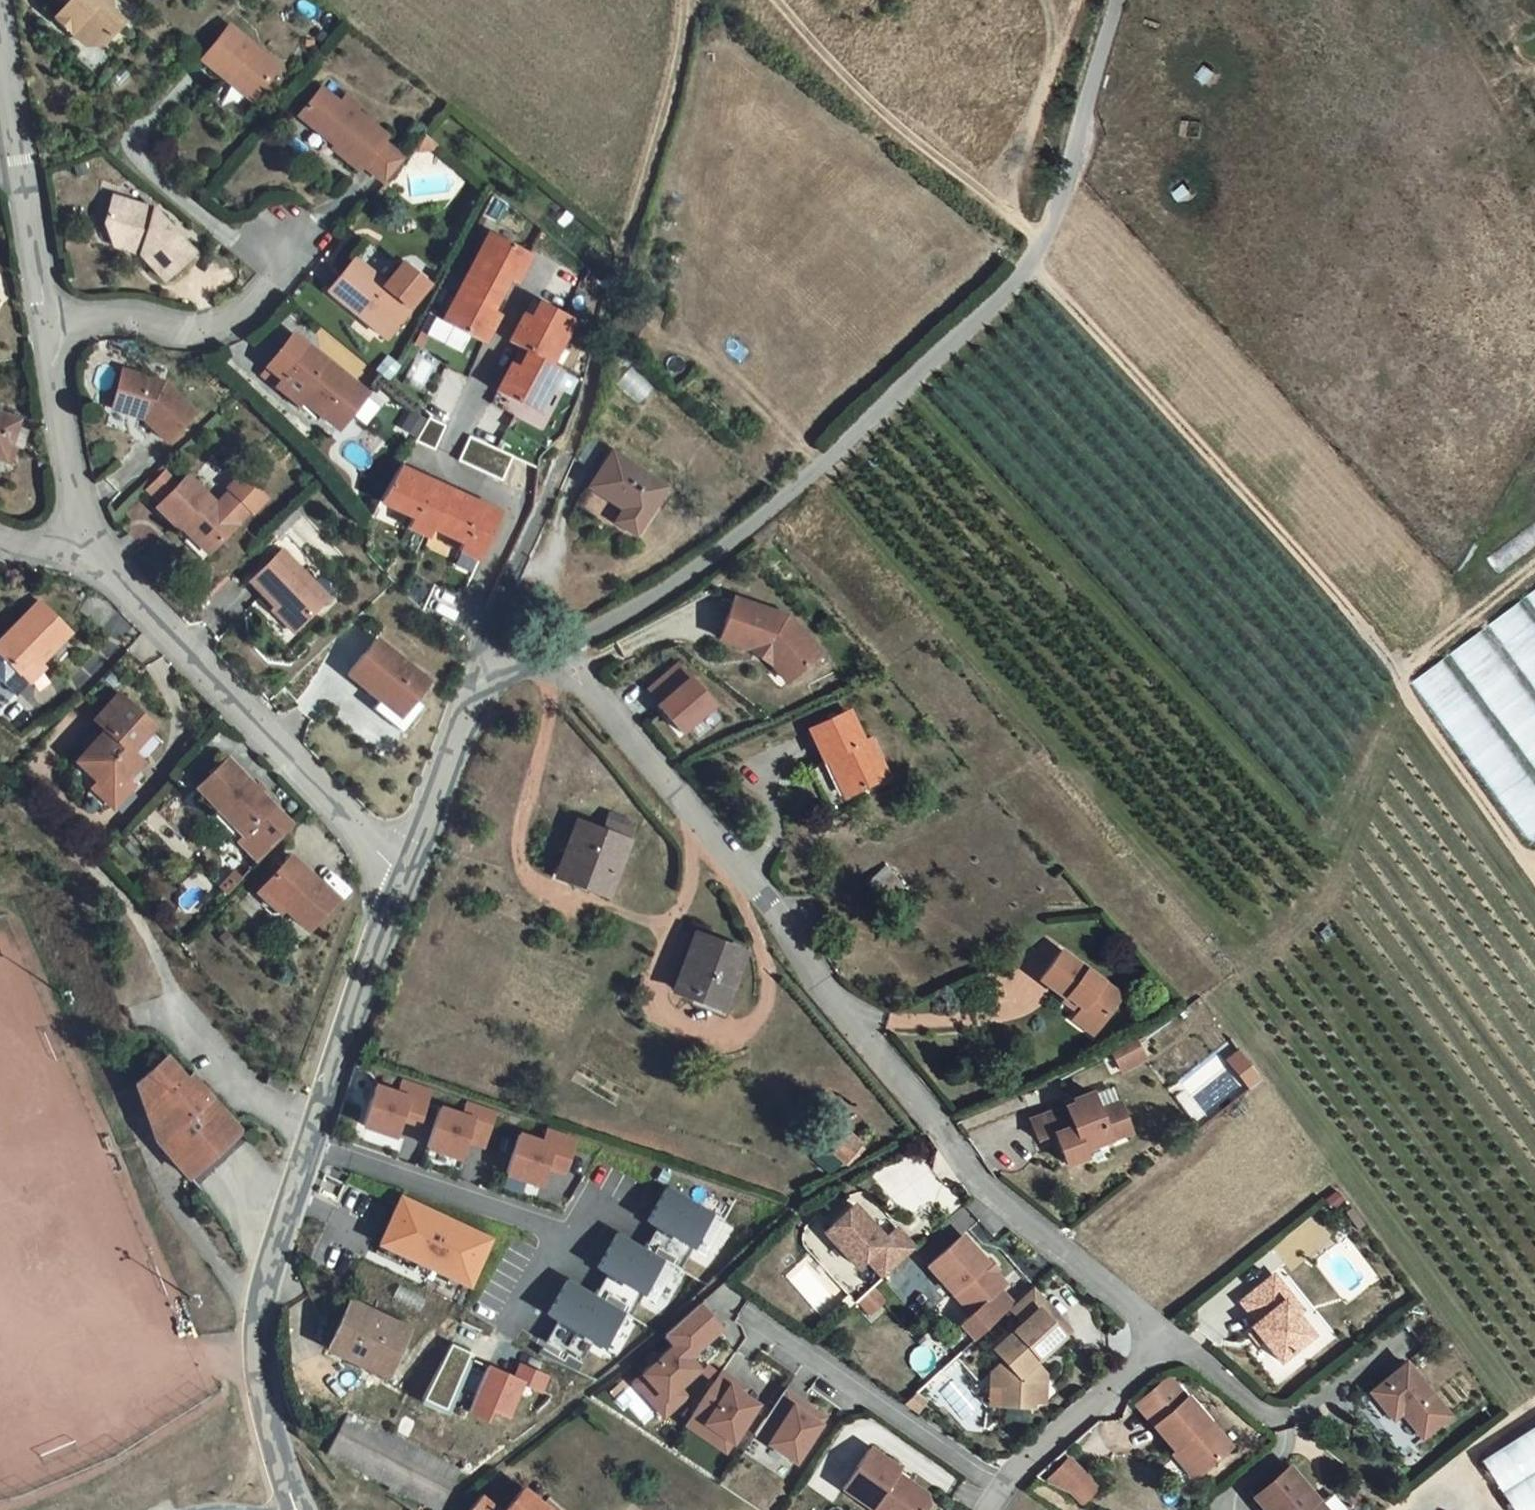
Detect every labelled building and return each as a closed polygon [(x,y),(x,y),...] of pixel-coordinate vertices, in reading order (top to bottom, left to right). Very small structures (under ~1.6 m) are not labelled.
[(114,22),(97,3),(99,0),(56,0),(61,4),(55,11),(69,24),(65,30),(79,42),(95,42),(114,22)] [(51,16),(65,30),(69,24),(55,11),(51,16)] [(223,31),(195,64),(220,84),(223,81),(248,102),(273,72),(223,31)] [(356,171),(377,189),(397,166),(376,147),(380,143),(350,116),(354,112),(341,100),(334,108),(316,92),(294,119),(318,140),(323,134),(334,144),(326,153),(352,176),(356,171)] [(427,153),(431,149),(419,139),(409,152),(414,155),(427,153)] [(162,282),(189,258),(159,218),(115,201),(104,229),(112,242),(140,252),(138,256),(162,282)] [(515,282),(529,254),(492,234),(446,322),(484,342),(498,313),(491,310),(508,278),(515,282)] [(383,339),(409,310),(407,308),(384,288),(388,284),(359,259),(330,294),(383,339)] [(388,284),(384,288),(407,308),(427,283),(404,264),(388,284)] [(565,334),(573,319),(540,301),(532,316),(524,313),(509,341),(520,347),(528,351),(520,367),(512,363),(497,391),(534,411),(549,383),(570,394),(578,378),(546,361),(561,332),(565,334)] [(284,373),(303,346),(286,334),(262,368),(262,369),(279,380),(284,373)] [(338,423),(363,388),(303,346),(284,373),(300,384),(301,397),(338,423)] [(528,351),(520,347),(512,363),(520,367),(528,351)] [(175,435),(198,408),(158,374),(119,365),(111,398),(152,406),(147,412),(175,435)] [(279,380),(262,368),(257,376),(273,388),(279,380)] [(296,404),(301,397),(300,384),(284,373),(279,380),(273,388),(296,404)] [(20,425),(0,418),(0,450),(9,453),(20,425)] [(436,451),(447,426),(431,419),(418,443),(436,451)] [(471,437),(460,461),(503,481),(514,457),(471,437)] [(668,494),(616,456),(590,489),(620,513),(611,524),(634,540),(668,494)] [(480,561),(502,509),(398,462),(379,505),(409,518),(404,529),(428,539),(431,530),(458,544),(455,553),(480,561)] [(213,543),(238,519),(251,505),(254,508),(268,492),(243,468),(228,484),(230,485),(217,499),(188,472),(158,504),(179,526),(186,519),(213,543)] [(1493,557),(1502,572),(1534,547),(1534,526),(1493,557)] [(301,631),(330,599),(285,555),(254,588),(301,631)] [(1527,597),(1534,608),(1534,591),(1527,597)] [(735,599),(721,638),(753,649),(763,653),(774,665),(787,680),(794,674),(818,653),(786,617),(735,599)] [(1490,626),(1534,687),(1534,620),(1522,602),(1490,626)] [(69,635),(35,606),(0,646),(0,661),(18,680),(33,663),(39,668),(69,635)] [(1452,654),(1534,766),(1534,699),(1484,631),(1452,654)] [(413,702),(427,681),(376,638),(347,673),(379,700),(395,712),(408,698),(413,702)] [(1413,683),(1531,841),(1534,838),(1534,780),(1445,659),(1413,683)] [(648,689),(660,703),(657,705),(679,732),(712,704),(678,664),(648,689)] [(124,761),(155,727),(120,695),(95,721),(108,732),(79,765),(101,786),(110,775),(125,789),(139,774),(124,761)] [(417,706),(413,702),(408,698),(395,712),(379,700),(372,709),(399,731),(417,706)] [(849,799),(884,785),(870,749),(864,752),(851,722),(814,736),(827,768),(835,766),(849,799)] [(265,858),(293,827),(229,761),(195,794),(217,816),(220,813),(265,858)] [(117,800),(125,789),(110,775),(101,786),(117,800)] [(579,824),(558,879),(610,898),(630,844),(637,826),(612,816),(605,834),(579,824)] [(314,926),(340,898),(295,856),(269,886),(314,926)] [(243,869),(227,886),(234,892),(250,875),(243,869)] [(884,900),(903,884),(891,871),(885,876),(880,872),(868,881),(884,900)] [(719,1011),(740,955),(687,934),(666,991),(719,1011)] [(1101,1030),(1125,999),(1065,953),(1044,981),(1071,1003),(1073,1000),(1088,1012),(1084,1018),(1101,1030)] [(1128,1054),(1104,1064),(1116,1081),(1137,1069),(1129,1053),(1128,1054)] [(193,1181),(244,1138),(209,1094),(203,1097),(172,1061),(143,1082),(160,1144),(193,1181)] [(1238,1076),(1249,1090),(1260,1082),(1250,1068),(1238,1076)] [(420,1123),(432,1088),(402,1078),(399,1089),(376,1083),(361,1126),(397,1138),(403,1116),(420,1123)] [(143,1148),(160,1144),(143,1082),(126,1087),(143,1148)] [(1033,1116),(1040,1137),(1057,1132),(1067,1162),(1087,1156),(1084,1149),(1133,1133),(1123,1104),(1102,1111),(1096,1092),(1077,1098),(1078,1102),(1033,1116)] [(484,1147),(498,1111),(467,1100),(463,1111),(440,1106),(425,1150),(460,1161),(465,1142),(484,1147)] [(567,1170),(577,1137),(545,1127),(543,1139),(519,1131),(506,1175),(540,1185),(546,1164),(567,1170)] [(707,1255),(727,1220),(713,1212),(668,1185),(644,1227),(654,1233),(646,1246),(616,1229),(591,1271),(605,1279),(596,1294),(567,1277),(544,1317),(555,1324),(545,1341),(578,1360),(591,1338),(603,1344),(624,1307),(630,1311),(640,1294),(657,1304),(679,1267),(691,1246),(707,1255)] [(1327,1200),(1335,1208),(1343,1199),(1335,1192),(1327,1200)] [(471,1287),(493,1238),(400,1194),(377,1245),(471,1287)] [(852,1202),(822,1228),(853,1264),(862,1256),(879,1275),(912,1247),(894,1226),(882,1237),(852,1202)] [(963,1234),(930,1263),(972,1312),(961,1322),(975,1337),(1007,1310),(1014,1303),(1000,1288),(1006,1283),(995,1270),(999,1267),(991,1258),(987,1261),(963,1234)] [(1278,1272),(1245,1298),(1260,1319),(1254,1323),(1281,1358),(1315,1333),(1299,1313),(1289,1298),(1295,1294),(1278,1272)] [(873,1288),(857,1302),(868,1315),(884,1301),(873,1288)] [(1040,1304),(1029,1291),(1014,1303),(1007,1310),(1018,1323),(1009,1330),(1010,1332),(1004,1338),(1002,1336),(988,1348),(998,1360),(985,1372),(984,1384),(996,1385),(994,1405),(1025,1408),(1027,1386),(1038,1387),(1039,1375),(1032,1368),(1030,1367),(1025,1361),(1029,1357),(1032,1360),(1064,1332),(1040,1304)] [(350,1301),(328,1348),(366,1366),(364,1371),(384,1381),(389,1370),(408,1329),(350,1301)] [(716,1341),(693,1319),(662,1351),(673,1361),(643,1392),(666,1415),(678,1403),(696,1384),(686,1373),(681,1368),(689,1359),(694,1364),(716,1341)] [(541,1393),(548,1375),(518,1362),(511,1375),(488,1364),(486,1367),(467,1358),(470,1353),(450,1343),(419,1402),(446,1415),(448,1412),(463,1417),(466,1413),(485,1422),(490,1412),(507,1419),(522,1385),(541,1393)] [(689,1359),(681,1368),(686,1373),(694,1364),(689,1359)] [(1423,1440),(1452,1419),(1409,1363),(1372,1390),(1394,1420),(1403,1413),(1423,1440)] [(1146,1397),(1136,1407),(1154,1427),(1199,1475),(1232,1444),(1187,1396),(1185,1398),(1166,1378),(1146,1397)] [(737,1396),(719,1383),(698,1413),(710,1422),(702,1434),(728,1453),(753,1417),(738,1406),(732,1402),(737,1396)] [(666,1415),(643,1392),(634,1401),(667,1432),(687,1412),(678,1403),(666,1415)] [(905,1404),(918,1413),(930,1402),(918,1393),(905,1404)] [(743,1400),(737,1396),(732,1402),(738,1406),(743,1400)] [(801,1411),(784,1399),(754,1442),(794,1470),(824,1427),(810,1417),(806,1423),(797,1417),(801,1411)] [(810,1417),(801,1411),(797,1417),(806,1423),(810,1417)] [(460,1471),(347,1412),(326,1453),(327,1454),(435,1509),(439,1509),(460,1471)] [(702,1434),(710,1422),(698,1413),(682,1436),(721,1463),(728,1453),(702,1434)] [(417,1420),(404,1414),(396,1431),(408,1437),(417,1420)] [(1512,1509),(1534,1509),(1534,1427),(1481,1461),(1512,1509)] [(834,1484),(873,1509),(913,1509),(921,1499),(919,1488),(901,1476),(897,1477),(887,1470),(892,1463),(862,1443),(834,1484)] [(1066,1459),(1048,1482),(1071,1495),(1084,1504),(1091,1495),(1099,1485),(1066,1459)] [(1283,1475),(1248,1507),(1251,1509),(1314,1509),(1283,1475)] [(522,1489),(503,1509),(548,1509),(522,1489)] [(469,1509),(497,1509),(480,1497),(469,1509)]
